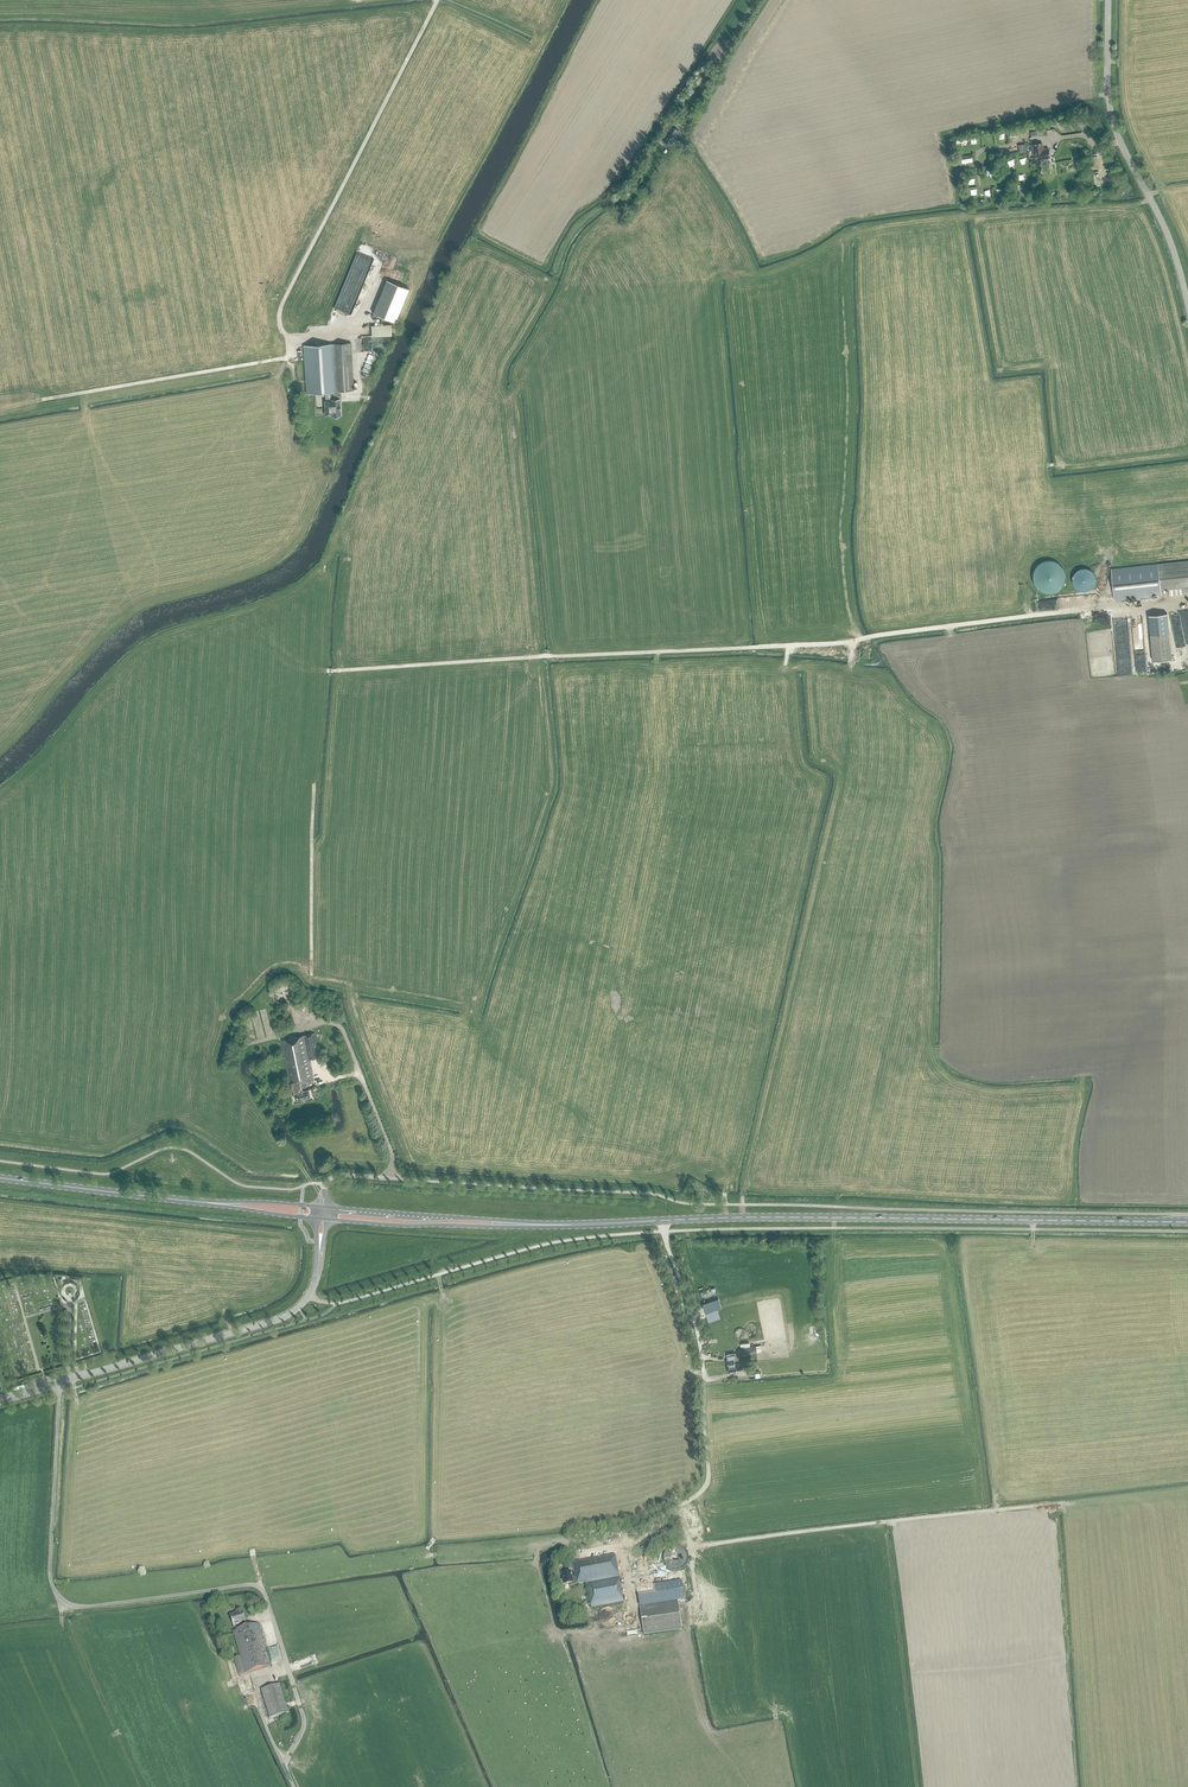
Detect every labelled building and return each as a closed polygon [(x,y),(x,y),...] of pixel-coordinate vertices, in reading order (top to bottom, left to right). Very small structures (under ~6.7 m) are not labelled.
[(666,134),(665,133),(664,135),(665,135),(662,140),(669,144),(673,138),(678,130),(671,126),(666,134)] [(1036,159),(1050,157),(1048,149),(1043,149),(1042,143),(1032,145),(1033,152),(1035,151),(1036,159)] [(1018,145),(1019,153),(1027,152),(1025,144),(1018,145)] [(387,280),(373,313),(396,322),(409,289),(387,280)] [(337,417),(338,415),(341,415),(340,399),(341,399),(341,391),(354,390),(351,343),(304,346),(307,393),(326,392),(326,401),(325,401),(326,415),(333,415),(333,416),(334,416),(336,417),(337,417)] [(1158,565),(1111,570),(1114,599),(1161,594),(1161,590),(1187,587),(1187,560),(1158,564),(1158,565)] [(1035,591),(1060,592),(1062,562),(1037,561),(1035,591)] [(1095,583),(1096,580),(1095,576),(1094,573),(1092,571),(1089,569),(1086,568),(1082,568),(1079,569),(1076,571),(1074,573),(1073,576),(1072,580),(1073,583),(1074,586),(1076,588),(1079,590),(1082,591),(1086,591),(1089,590),(1092,588),(1094,586),(1095,583)] [(1167,613),(1149,615),(1153,661),(1171,659),(1167,613)] [(309,1060),(320,1057),(315,1033),(281,1040),(289,1079),(290,1079),(291,1082),(294,1092),(295,1100),(310,1096),(309,1092),(306,1081),(313,1080),(309,1060)] [(719,1299),(704,1304),(707,1313),(722,1308),(719,1299)] [(761,1351),(760,1345),(744,1347),(744,1355),(756,1353),(756,1352),(761,1351)] [(729,1353),(728,1353),(728,1354),(726,1354),(727,1360),(726,1360),(728,1374),(736,1372),(735,1364),(734,1364),(734,1360),(736,1359),(735,1353),(729,1354),(729,1353)] [(737,1363),(738,1372),(748,1370),(748,1362),(737,1363)] [(675,1534),(673,1530),(666,1536),(663,1537),(666,1540),(675,1534)] [(615,1576),(616,1578),(586,1583),(591,1607),(623,1601),(614,1554),(572,1562),(574,1572),(571,1573),(570,1572),(562,1574),(563,1579),(562,1579),(561,1580),(561,1581),(561,1582),(561,1583),(562,1584),(563,1585),(564,1585),(569,1584),(569,1586),(574,1585),(574,1584),(615,1576)] [(646,1599),(682,1595),(681,1585),(645,1589),(646,1599)] [(678,1600),(639,1606),(643,1634),(682,1629),(678,1600)] [(239,1675),(270,1666),(258,1623),(247,1627),(246,1622),(243,1611),(242,1611),(241,1609),(236,1611),(236,1613),(230,1615),(233,1626),(238,1625),(239,1629),(233,1631),(240,1656),(234,1658),(239,1675)] [(280,1684),(261,1689),(270,1718),(289,1712),(280,1684)]
